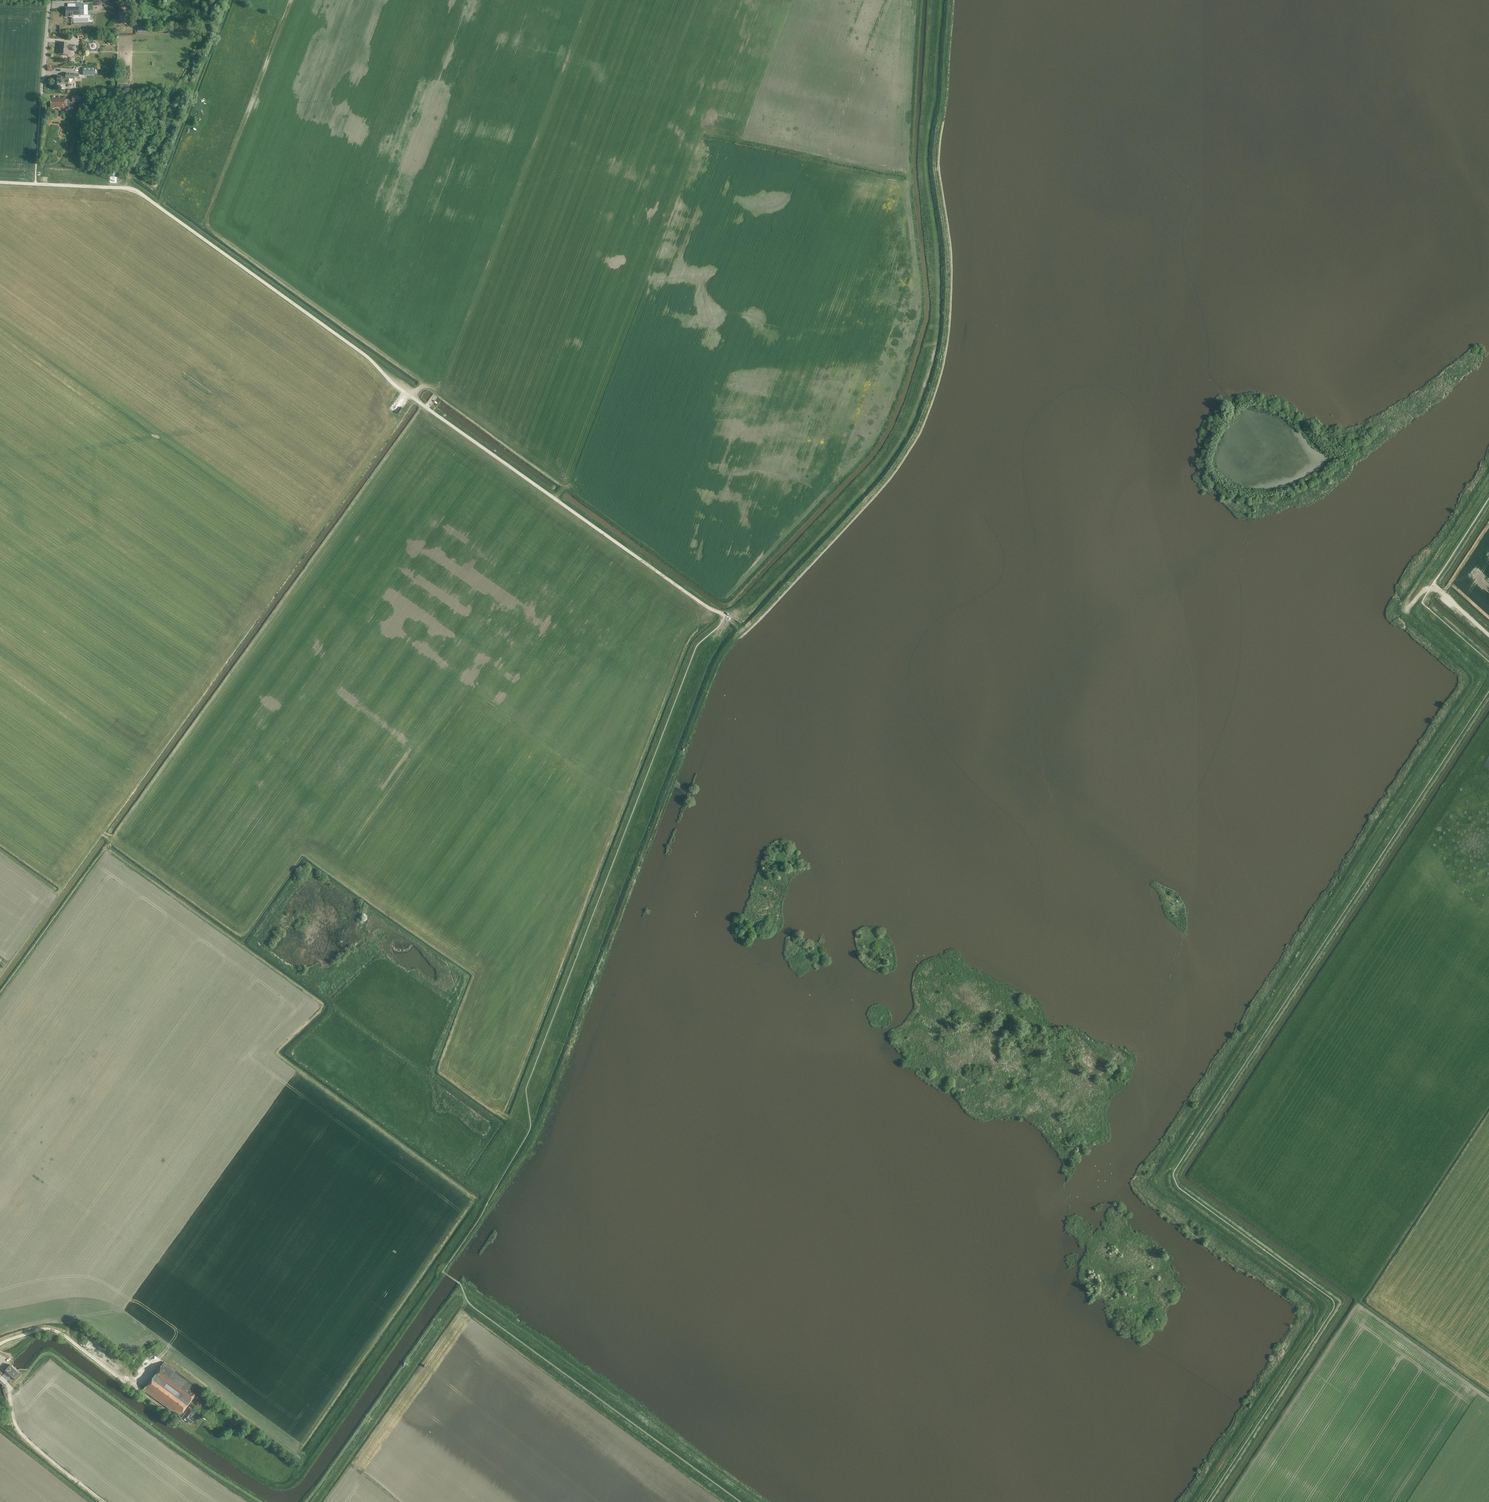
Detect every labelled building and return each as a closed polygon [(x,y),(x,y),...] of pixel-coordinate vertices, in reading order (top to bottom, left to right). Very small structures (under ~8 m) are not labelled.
[(66,17),(73,17),(73,15),(79,15),(84,15),(84,10),(84,3),(76,4),(76,8),(66,8),(66,17)] [(68,43),(59,43),(59,47),(60,47),(59,54),(62,54),(62,56),(69,56),(69,51),(75,51),(76,45),(68,45),(68,43)] [(79,74),(74,73),(66,73),(66,76),(58,76),(57,83),(68,84),(68,79),(73,79),(74,77),(79,77),(79,74)] [(51,109),(55,109),(54,106),(56,106),(56,107),(66,107),(66,98),(52,99),(52,100),(50,100),(51,106),(51,109)] [(191,1417),(195,1411),(189,1407),(188,1408),(187,1407),(200,1388),(164,1362),(143,1390),(174,1413),(175,1412),(180,1416),(181,1414),(183,1416),(182,1417),(182,1420),(184,1421),(186,1420),(191,1423),(194,1419),(191,1417)] [(16,1381),(21,1375),(10,1365),(5,1370),(6,1372),(3,1375),(8,1380),(12,1377),(16,1381)]
